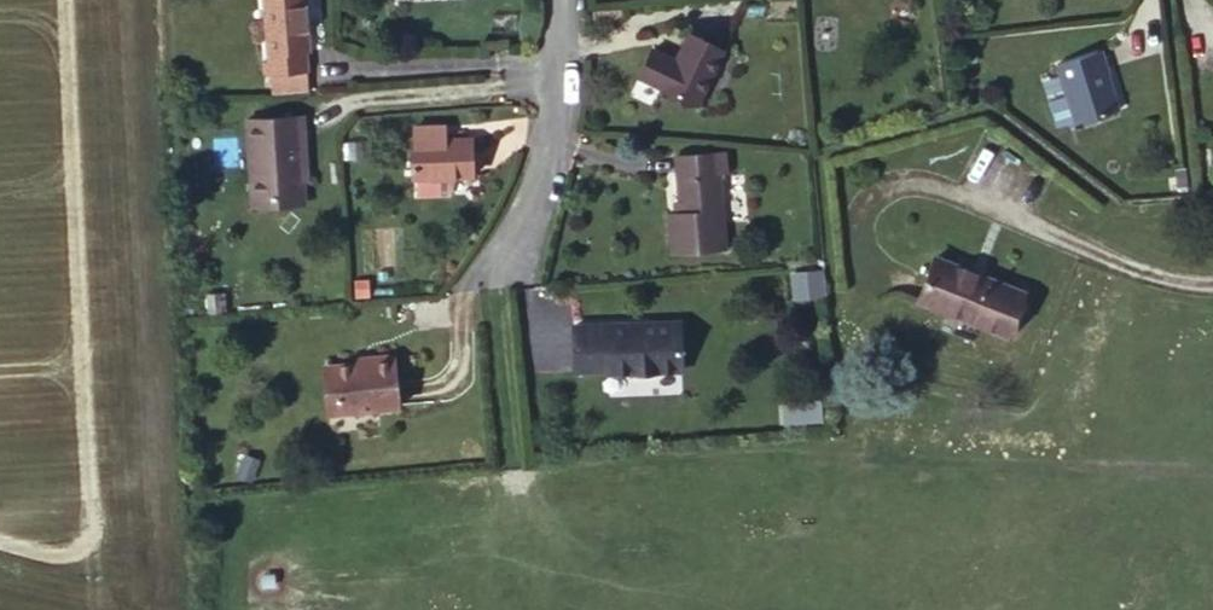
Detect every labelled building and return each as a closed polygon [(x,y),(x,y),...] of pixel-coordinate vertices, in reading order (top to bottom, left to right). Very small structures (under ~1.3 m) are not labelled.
[(296,0),(255,0),(258,60),(251,60),(252,71),(258,70),(259,89),(297,86),(294,50),(298,49),(296,0)] [(665,88),(696,101),(721,47),(690,31),(665,88)] [(1072,116),(1117,103),(1100,44),(1054,58),(1072,116)] [(251,200),(304,197),(302,116),(249,117),(251,200)] [(402,134),(436,134),(434,121),(403,122),(402,134)] [(464,132),(436,134),(402,134),(403,173),(408,171),(444,169),(467,169),(464,132)] [(670,252),(725,246),(718,171),(726,170),(724,151),(674,155),(680,214),(668,215),(670,252)] [(445,183),(444,169),(408,171),(408,190),(439,187),(445,183)] [(913,292),(1001,331),(1022,287),(933,244),(913,292)] [(791,270),(792,296),(824,295),(824,269),(791,270)] [(581,371),(684,363),(683,318),(578,326),(581,371)] [(341,407),(402,402),(398,358),(338,361),(341,407)] [(796,403),(782,404),(783,422),(820,420),(819,402),(796,403)]
